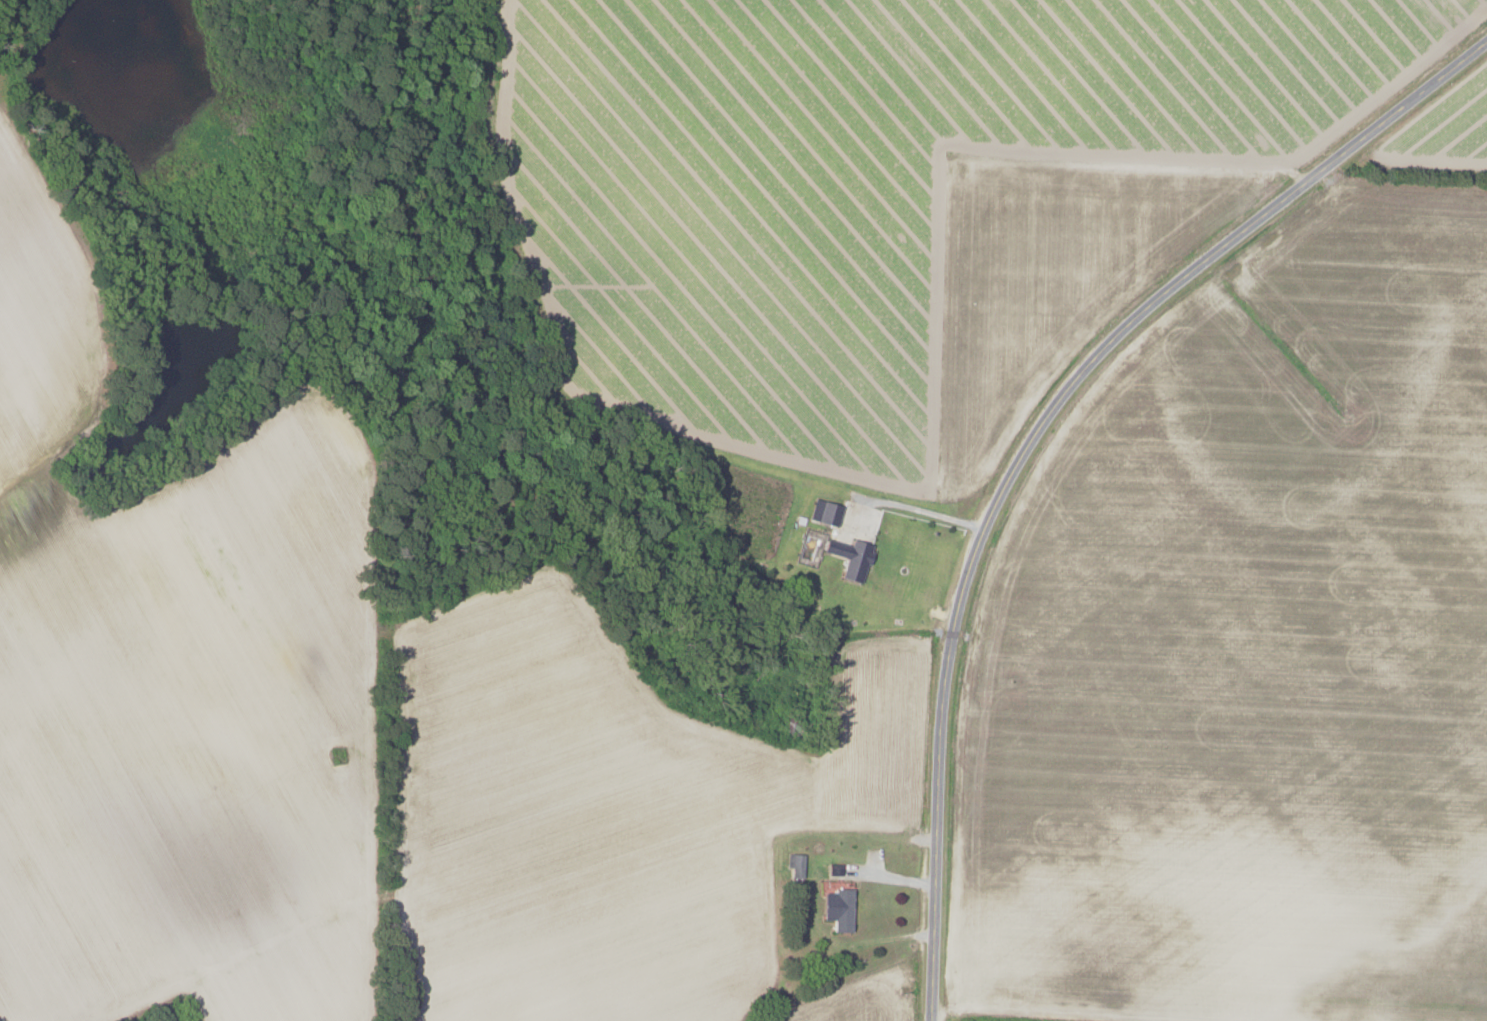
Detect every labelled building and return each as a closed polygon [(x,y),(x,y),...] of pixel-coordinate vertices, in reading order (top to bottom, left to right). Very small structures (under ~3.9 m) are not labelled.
[(834,526),(840,506),(814,499),(808,519),(834,526)] [(821,551),(845,558),(839,578),(859,583),(870,544),(850,539),(848,546),(824,539),(821,551)] [(802,855),(788,854),(787,878),(801,878),(802,855)] [(821,920),(831,921),(831,932),(850,932),(851,889),(831,889),(831,893),(821,893),(821,920)]
